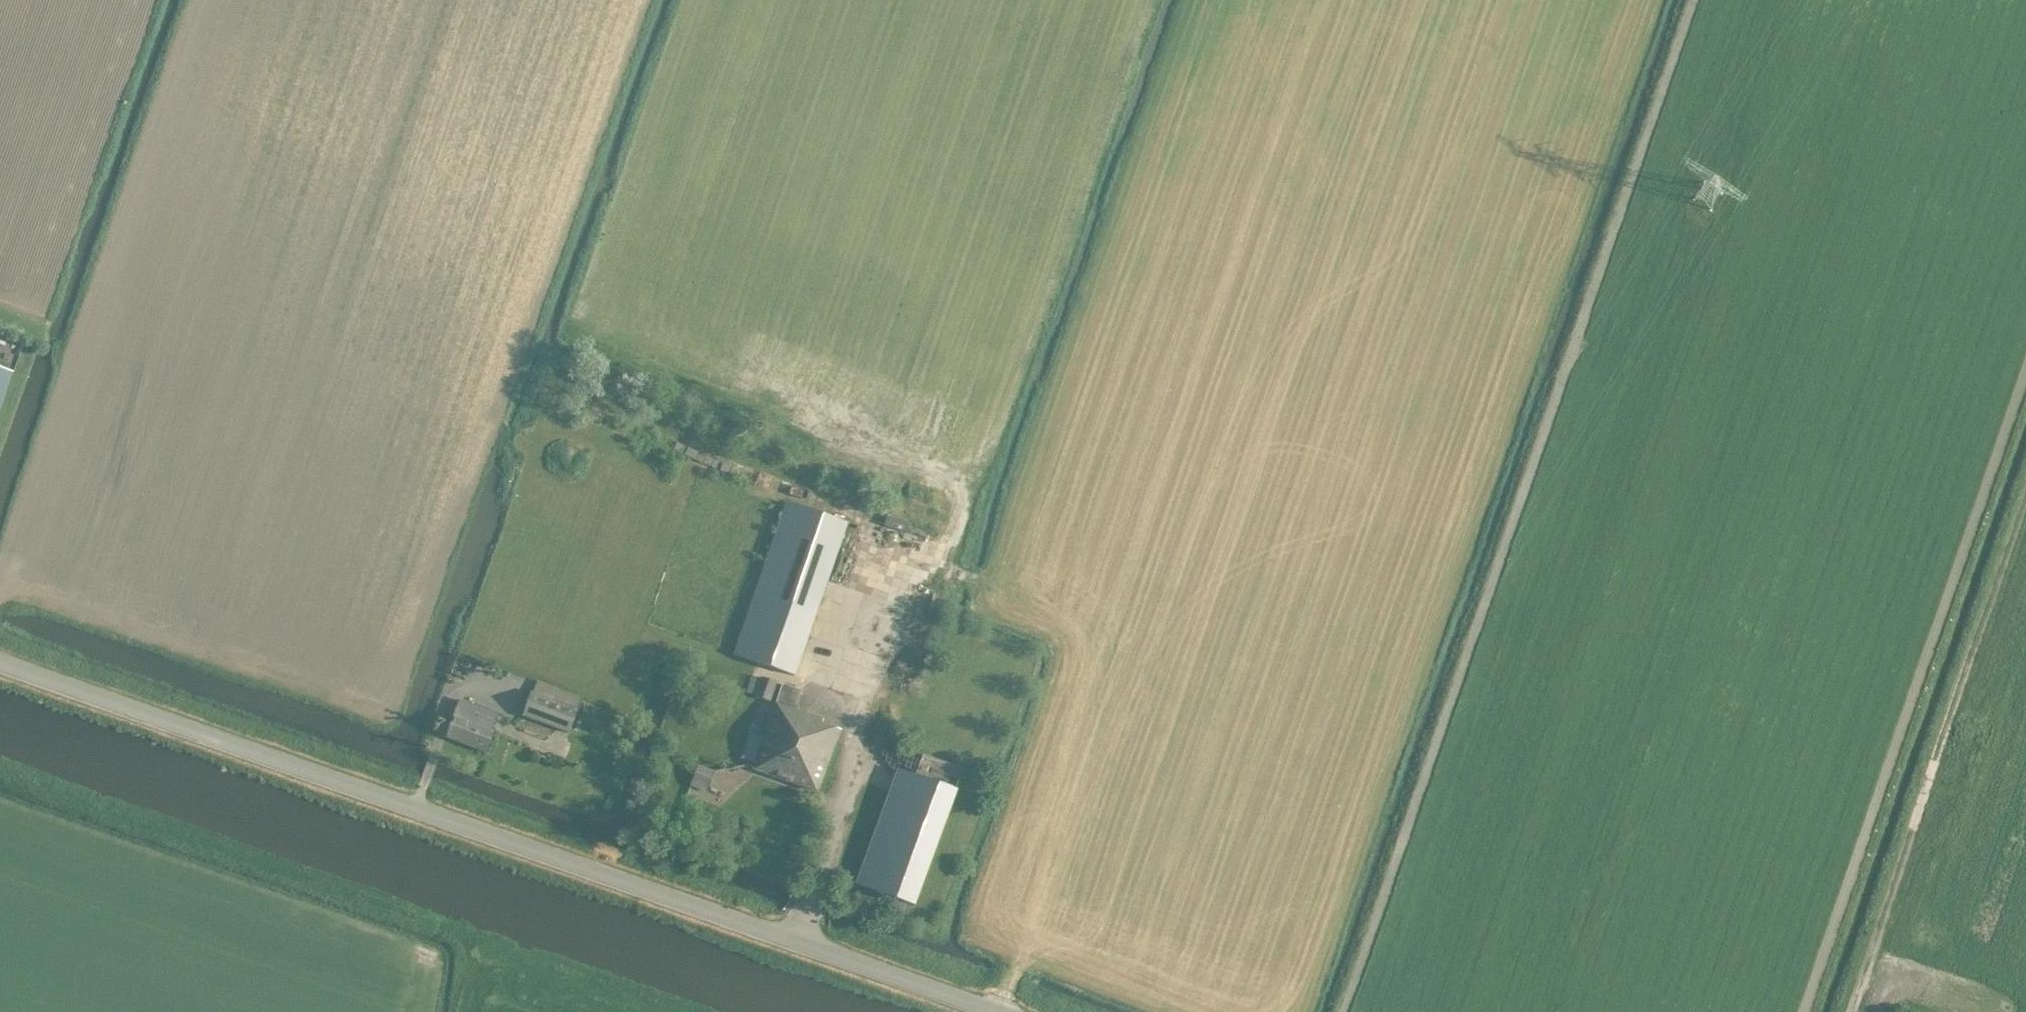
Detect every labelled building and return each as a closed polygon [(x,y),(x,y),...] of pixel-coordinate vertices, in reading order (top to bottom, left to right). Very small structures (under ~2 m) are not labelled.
[(14,370),(0,366),(0,409),(14,370)] [(734,652),(795,673),(846,521),(786,500),(734,652)] [(754,694),(770,700),(776,681),(759,675),(754,694)] [(822,720),(823,716),(795,707),(800,688),(783,682),(753,768),(817,789),(841,727),(822,720)] [(522,714),(567,730),(576,707),(530,691),(522,714)] [(446,736),(485,751),(493,728),(499,713),(460,698),(446,736)] [(855,882),(906,900),(913,903),(955,789),(954,789),(963,765),(923,752),(914,775),(896,768),(855,882)] [(692,779),(706,785),(713,768),(698,763),(692,779)]
